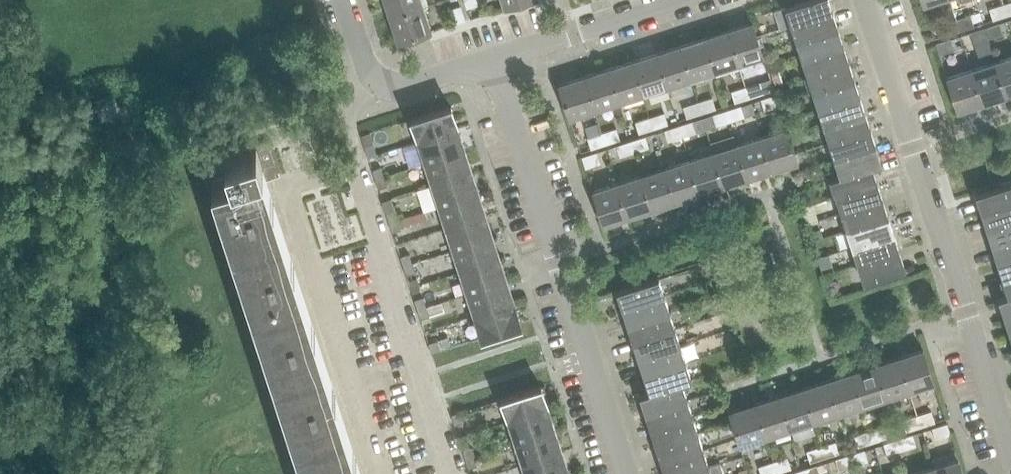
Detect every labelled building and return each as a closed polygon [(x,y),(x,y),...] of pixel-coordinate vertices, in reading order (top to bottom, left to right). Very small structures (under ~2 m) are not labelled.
[(422,0),(382,0),(388,16),(424,5),(422,0)] [(785,6),(791,24),(832,11),(829,0),(806,0),(785,6)] [(1010,14),(1010,1),(1003,3),(1007,15),(1010,14)] [(992,20),(1007,15),(1003,3),(988,8),(992,20)] [(432,30),(424,5),(388,16),(396,41),(432,30)] [(464,20),(459,5),(448,9),(452,23),(464,20)] [(832,11),(791,24),(797,41),(838,28),(832,11)] [(959,30),(974,26),(970,15),(955,20),(959,30)] [(959,30),(955,20),(941,24),(944,35),(959,30)] [(752,22),(727,30),(738,64),(763,56),(752,22)] [(999,22),(984,27),(988,39),(1003,34),(999,22)] [(988,39),(984,27),(970,32),(974,43),(988,39)] [(838,28),(797,41),(802,58),(844,45),(838,28)] [(714,72),(738,64),(727,30),(703,38),(714,72)] [(703,38),(679,45),(690,79),(714,72),(703,38)] [(950,38),(935,43),(939,54),(954,49),(950,38)] [(679,45),(655,53),(666,87),(690,79),(679,45)] [(844,45),(802,58),(807,74),(849,61),(844,45)] [(631,61),(642,95),(666,87),(655,53),(631,61)] [(995,61),(1006,96),(1010,94),(1010,56),(995,61)] [(618,103),(642,95),(631,61),(607,69),(618,103)] [(849,61),(807,74),(813,91),(854,78),(849,61)] [(982,104),(1006,96),(995,61),(971,69),(982,104)] [(776,68),(769,71),(774,84),(781,82),(776,68)] [(618,103),(607,69),(583,77),(594,111),(618,103)] [(982,104),(971,69),(946,77),(957,112),(982,104)] [(594,111),(583,77),(558,85),(570,119),(594,111)] [(860,95),(854,78),(813,91),(818,108),(860,95)] [(749,98),(764,93),(760,82),(745,86),(749,98)] [(735,103),(749,98),(745,86),(731,91),(735,103)] [(776,94),(760,99),(764,110),(779,105),(776,94)] [(860,95),(818,108),(824,125),(865,112),(860,95)] [(701,113),(716,108),(712,97),(697,102),(701,113)] [(686,118),(701,113),(697,102),(683,106),(686,118)] [(741,105),(726,110),(730,121),(745,117),(741,105)] [(410,120),(417,141),(457,128),(450,106),(369,132),(369,133),(410,120)] [(730,121),(726,110),(712,114),(715,126),(730,121)] [(653,129),(667,124),(664,112),(649,117),(653,129)] [(824,125),(829,141),(871,128),(865,112),(824,125)] [(639,133),(653,129),(649,117),(635,122),(639,133)] [(693,120),(679,125),(682,137),(697,132),(693,120)] [(682,137),(679,125),(664,130),(668,142),(682,137)] [(464,150),(457,128),(417,141),(424,163),(464,150)] [(605,144),(620,140),(616,128),(602,132),(605,144)] [(787,128),(762,136),(773,171),(798,163),(787,128)] [(829,141),(835,158),(876,145),(871,128),(829,141)] [(372,142),(369,133),(369,132),(360,135),(363,145),(372,142)] [(605,144),(602,132),(587,137),(591,149),(605,144)] [(649,147),(645,136),(631,140),(634,152),(649,147)] [(762,136),(738,144),(749,178),(773,171),(762,136)] [(230,175),(211,181),(213,187),(214,187),(307,473),(361,473),(264,176),(280,171),(270,140),(243,149),(244,152),(225,158),(230,175)] [(634,152),(631,140),(616,145),(620,157),(634,152)] [(738,144),(714,152),(725,186),(749,178),(738,144)] [(835,158),(841,176),(871,166),(872,166),(882,163),(876,145),(835,158)] [(424,163),(431,184),(471,172),(464,150),(424,163)] [(596,151),(581,156),(585,168),(600,163),(596,151)] [(714,152),(690,159),(701,194),(725,186),(714,152)] [(690,159),(666,167),(677,202),(701,194),(690,159)] [(830,179),(835,197),(877,183),(872,166),(871,166),(841,176),(830,179)] [(371,169),(374,179),(383,176),(380,167),(371,169)] [(666,167),(642,175),(653,209),(677,202),(666,167)] [(809,168),(800,171),(802,179),(811,177),(809,168)] [(478,193),(471,172),(431,184),(438,206),(478,193)] [(642,175),(617,183),(629,217),(653,209),(642,175)] [(374,179),(378,189),(386,186),(383,176),(374,179)] [(981,211),(1010,201),(1010,182),(975,194),(981,211)] [(629,217),(617,183),(593,191),(604,225),(629,217)] [(835,197),(841,214),(883,200),(877,183),(835,197)] [(438,206),(445,228),(485,215),(478,193),(438,206)] [(841,214),(846,230),(888,217),(883,200),(841,214)] [(819,201),(806,205),(812,222),(825,218),(819,201)] [(986,228),(1010,220),(1010,201),(981,211),(986,228)] [(385,213),(388,222),(397,220),(394,210),(385,213)] [(493,237),(485,215),(445,228),(452,250),(493,237)] [(894,234),(888,217),(846,230),(852,247),(894,234)] [(388,222),(392,232),(400,229),(397,220),(388,222)] [(986,228),(991,244),(1010,238),(1010,220),(986,228)] [(810,232),(813,241),(823,238),(820,229),(810,232)] [(852,247),(857,264),(899,250),(894,234),(852,247)] [(452,250),(460,272),(500,259),(493,237),(452,250)] [(997,261),(1010,257),(1010,238),(991,244),(997,261)] [(905,268),(899,250),(857,264),(863,281),(905,268)] [(399,256),(402,266),(411,263),(408,253),(399,256)] [(1002,278),(1010,275),(1010,257),(997,261),(1002,278)] [(507,281),(500,259),(460,272),(467,294),(507,281)] [(402,266),(406,275),(414,273),(411,263),(402,266)] [(1007,295),(1010,293),(1010,275),(1002,278),(1007,295)] [(658,277),(616,291),(622,308),(664,294),(658,277)] [(467,294),(474,316),(514,303),(507,281),(467,294)] [(1004,314),(1010,312),(1010,293),(1007,295),(998,298),(1004,314)] [(622,308),(627,325),(669,311),(664,294),(622,308)] [(413,300),(416,309),(425,306),(422,297),(413,300)] [(521,325),(514,303),(474,316),(481,337),(439,350),(440,351),(521,325)] [(416,309),(419,319),(428,316),(425,306),(416,309)] [(627,325),(633,342),(675,328),(669,311),(627,325)] [(633,342),(638,358),(680,345),(675,328),(633,342)] [(431,354),(440,351),(439,350),(436,340),(428,343),(431,354)] [(638,358),(643,375),(686,362),(680,345),(638,358)] [(923,349),(898,357),(909,392),(934,384),(923,349)] [(898,357),(874,365),(885,400),(909,392),(898,357)] [(643,375),(649,392),(681,382),(682,383),(692,380),(686,362),(643,375)] [(874,365),(850,373),(861,407),(885,400),(874,365)] [(850,373),(826,380),(837,415),(861,407),(850,373)] [(826,380),(802,388),(813,423),(837,415),(826,380)] [(640,395),(645,412),(687,399),(682,383),(681,382),(649,392),(640,395)] [(501,399),(507,420),(548,408),(541,386),(459,412),(460,413),(501,399)] [(789,431),(813,423),(802,388),(778,396),(789,431)] [(789,431),(778,396),(754,404),(765,438),(789,431)] [(692,416),(687,399),(645,412),(651,429),(692,416)] [(741,446),(765,438),(754,404),(730,411),(741,446)] [(555,430),(548,408),(507,420),(514,442),(555,430)] [(920,427),(935,422),(931,410),(917,415),(920,427)] [(463,422),(460,413),(459,412),(451,415),(454,425),(463,422)] [(920,427),(917,415),(902,420),(906,431),(920,427)] [(651,429),(656,446),(698,433),(692,416),(651,429)] [(946,423),(931,427),(935,439),(950,434),(946,423)] [(873,442),(887,437),(883,425),(869,430),(873,442)] [(514,442),(521,464),(562,451),(555,430),(514,442)] [(873,442),(869,430),(854,435),(858,447),(873,442)] [(656,446),(662,463),(703,450),(698,433),(656,446)] [(912,434),(898,438),(901,450),(916,445),(912,434)] [(901,450),(898,438),(883,443),(887,455),(901,450)] [(825,457),(839,452),(835,441),(821,446),(825,457)] [(465,459),(474,456),(470,446),(462,449),(465,459)] [(810,462),(825,457),(821,446),(806,451),(810,462)] [(864,449),(850,454),(854,465),(868,461),(864,449)] [(665,473),(686,473),(709,467),(703,450),(662,463),(665,473)] [(562,451),(521,464),(525,473),(566,473),(569,473),(562,451)] [(854,465),(850,454),(835,459),(839,470),(854,465)] [(465,459),(468,468),(477,466),(474,456),(465,459)] [(777,473),(791,468),(787,456),(773,461),(777,473)] [(934,468),(936,473),(963,473),(959,460),(934,468)] [(773,461),(758,466),(761,473),(773,473),(777,473),(773,461)] [(802,469),(803,473),(819,473),(816,465),(802,469)]
